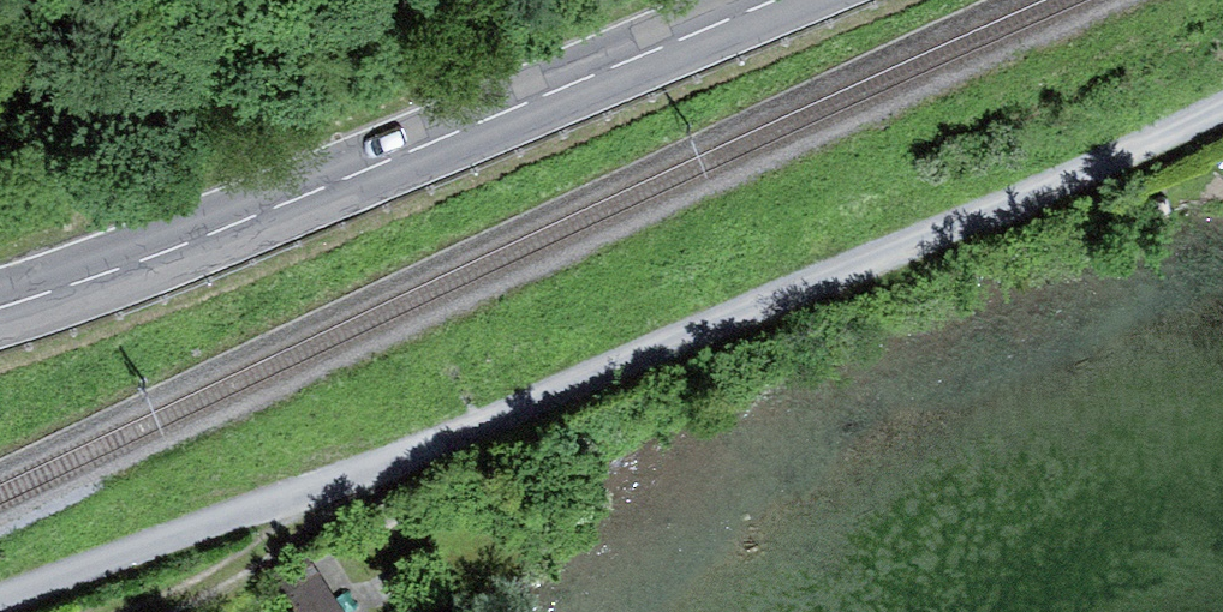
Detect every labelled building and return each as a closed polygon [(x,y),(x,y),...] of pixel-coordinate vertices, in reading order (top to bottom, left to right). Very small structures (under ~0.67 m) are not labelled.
[(271,575),(283,594),(289,590),(304,611),(347,611),(307,551),(271,575)]
